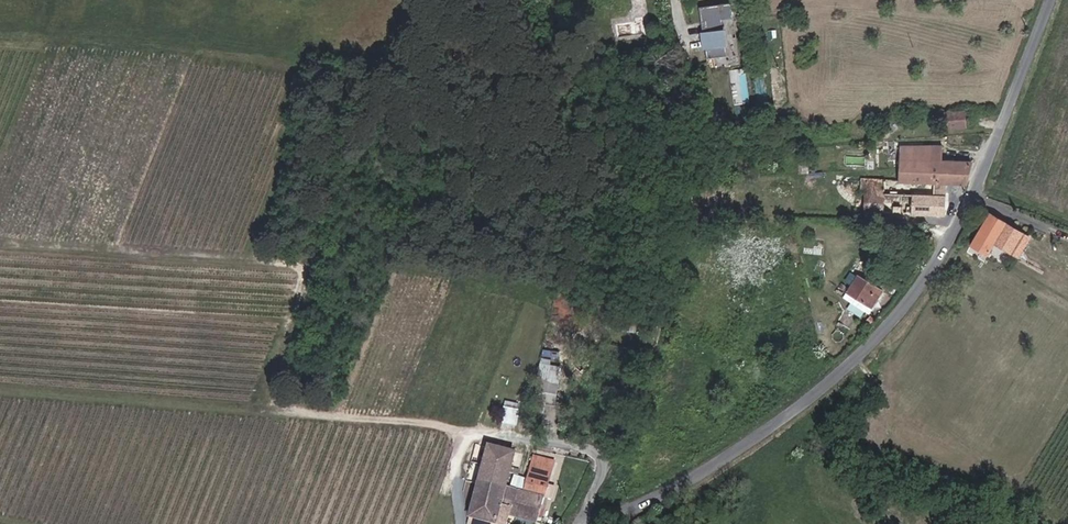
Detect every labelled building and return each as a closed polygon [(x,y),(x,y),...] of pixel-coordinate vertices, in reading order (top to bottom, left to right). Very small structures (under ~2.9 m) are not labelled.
[(735,19),(733,5),(722,6),(724,21),(735,19)] [(722,6),(701,9),(703,21),(707,21),(708,24),(703,24),(708,60),(729,57),(724,21),(722,6)] [(736,103),(751,101),(746,67),(731,69),(736,103)] [(941,133),(964,130),(964,117),(939,119),(941,133)] [(938,150),(896,150),(896,184),(931,184),(946,184),(964,184),(968,168),(938,168),(938,150)] [(878,185),(868,185),(868,218),(946,217),(946,184),(931,184),(931,195),(878,196),(878,185)] [(1014,253),(1025,234),(994,216),(976,247),(995,258),(1003,246),(1014,253)] [(1014,253),(1024,259),(1035,240),(1025,234),(1014,253)] [(875,291),(855,280),(847,295),(872,312),(885,291),(878,287),(875,291)] [(866,371),(870,375),(876,370),(872,365),(866,371)] [(564,385),(542,381),(537,403),(560,408),(564,385)] [(505,421),(520,422),(521,402),(507,401),(505,421)] [(526,500),(533,476),(537,461),(495,450),(485,488),(521,498),(526,500)] [(533,476),(555,482),(559,466),(537,461),(533,476)] [(533,523),(544,523),(549,501),(556,503),(558,492),(553,490),(555,482),(533,476),(526,500),(521,498),(516,514),(514,520),(533,523)] [(516,514),(521,498),(485,488),(477,519),(494,523),(503,523),(506,512),(516,514)]
